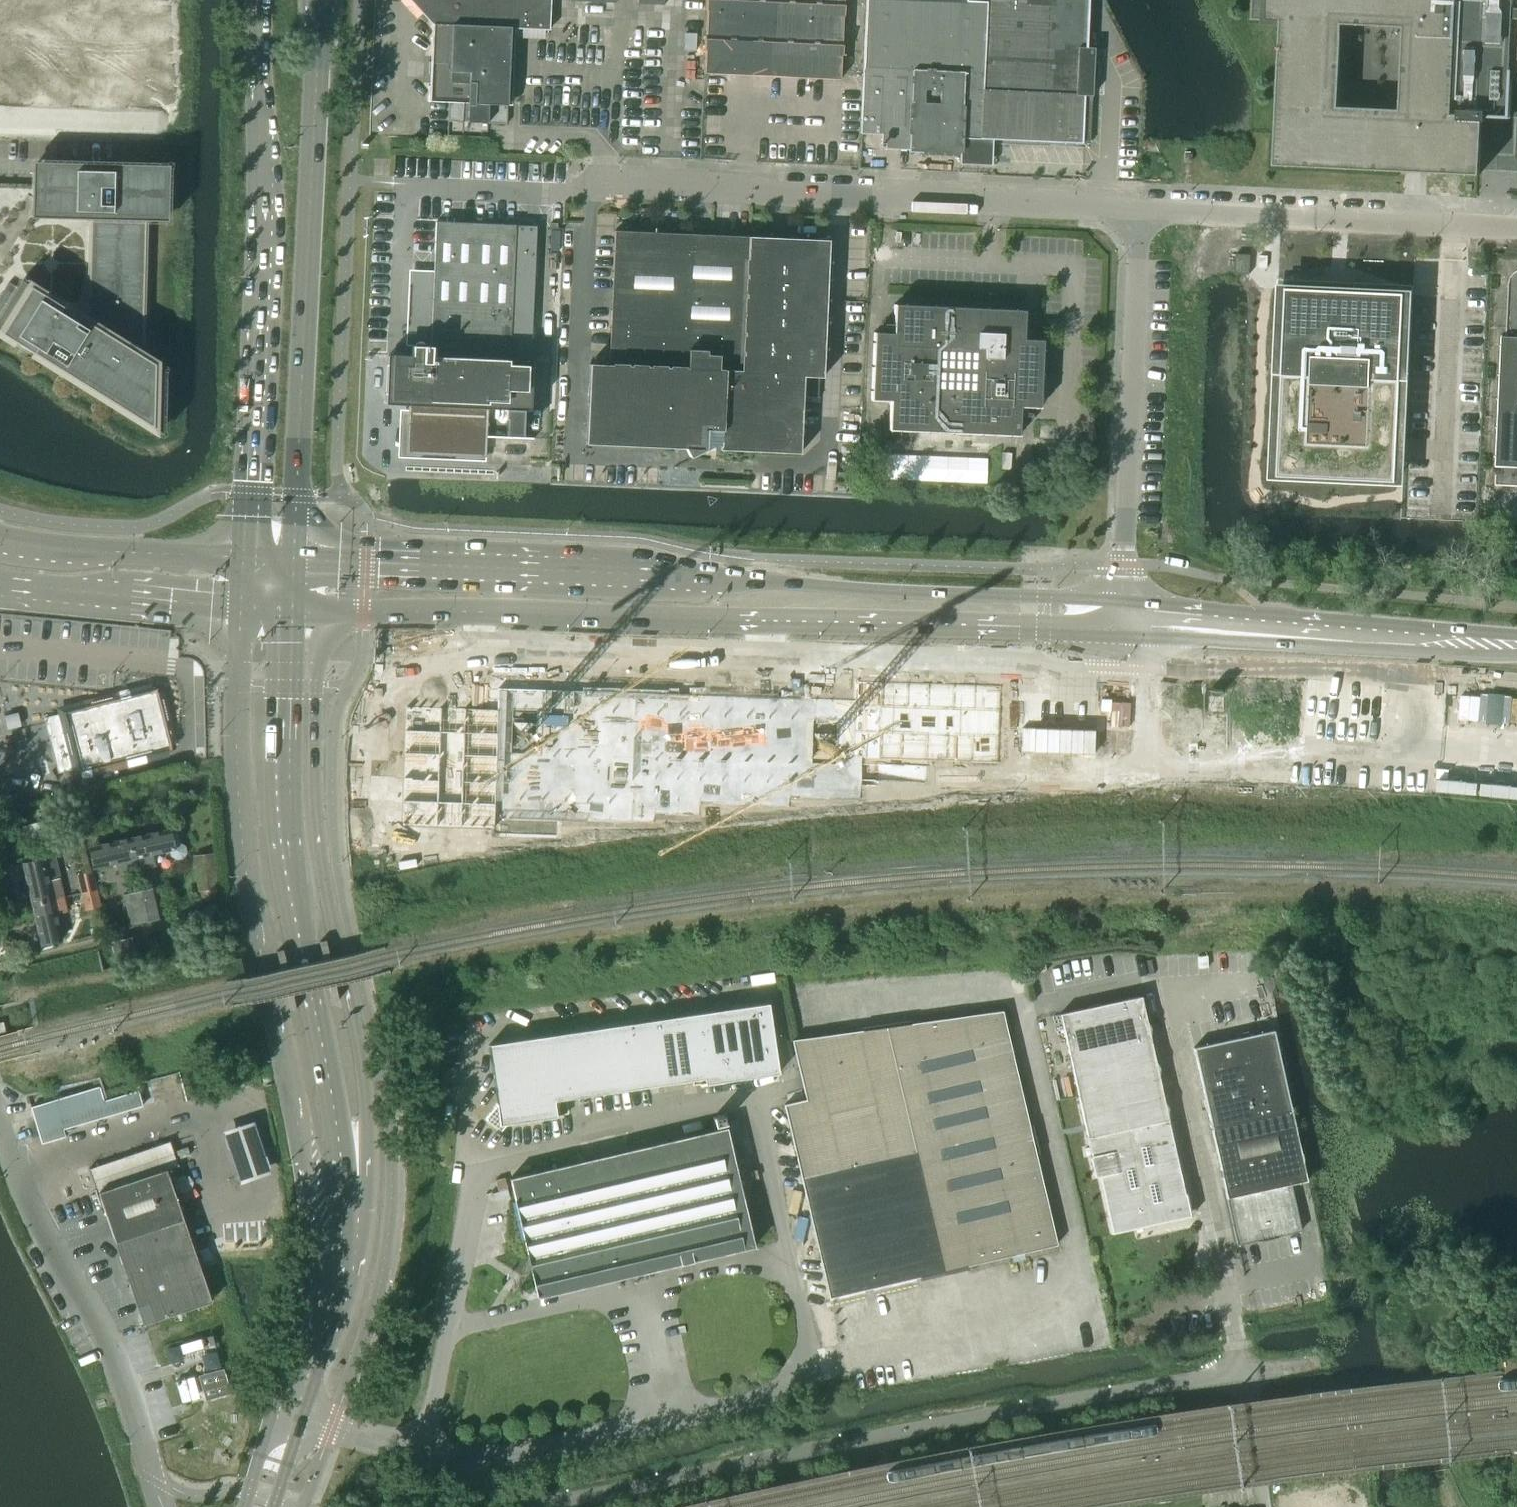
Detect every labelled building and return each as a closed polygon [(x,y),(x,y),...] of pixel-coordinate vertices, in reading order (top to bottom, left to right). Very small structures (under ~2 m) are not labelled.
[(433,25),(430,101),(449,102),(447,136),(487,137),(487,123),(506,124),(511,28),(549,30),(665,35),(666,0),(410,0),(433,25)] [(843,2),(843,0),(706,0),(706,9),(707,9),(705,35),(704,49),(705,49),(704,73),(840,80),(841,56),(842,56),(842,42),(841,42),(843,16),(844,2),(843,2)] [(882,135),(882,134),(909,135),(909,152),(922,152),(960,153),(960,138),(997,139),(1081,143),(1083,106),(1084,95),(1092,96),(1094,48),(1086,48),(1088,0),(866,0),(860,133),(882,135)] [(1253,20),(1261,20),(1281,21),(1275,165),(1405,171),(1428,172),(1480,175),(1482,121),(1486,121),(1486,116),(1511,117),(1513,75),(1516,75),(1516,0),(1254,0),(1253,20)] [(162,434),(164,369),(142,355),(146,220),(167,221),(169,165),(33,161),(32,185),(0,184),(0,333),(162,434)] [(415,275),(412,346),(412,356),(387,354),(385,391),(385,404),(408,405),(406,454),(485,457),(487,409),(495,409),(507,409),(507,419),(506,435),(522,436),(523,410),(524,410),(525,410),(530,411),(530,401),(531,399),(532,372),(532,370),(532,361),(530,361),(536,226),(435,221),(433,271),(433,276),(415,275)] [(721,446),(720,446),(719,450),(800,454),(803,377),(823,378),(829,240),(614,230),(608,365),(589,364),(585,444),(686,449),(691,456),(721,442),(721,446)] [(1513,271),(1512,274),(1510,277),(1510,281),(1508,334),(1502,333),(1496,463),(1495,485),(1516,486),(1516,268),(1513,271)] [(1287,287),(1279,478),(1397,484),(1405,292),(1287,287)] [(889,401),(888,430),(1019,436),(1021,406),(1040,407),(1043,340),(1024,339),(1025,310),(894,304),(892,333),(873,332),(870,401),(889,401)] [(803,689),(515,681),(514,700),(559,701),(605,702),(650,704),(695,705),(740,706),(786,707),(803,707),(803,691),(803,689)] [(155,689),(43,718),(57,773),(78,768),(79,772),(81,771),(82,775),(90,773),(89,769),(126,760),(127,763),(144,759),(143,755),(170,748),(155,689)] [(822,748),(821,767),(827,767),(852,768),(967,771),(969,693),(854,690),(823,689),(823,708),(822,748)] [(811,691),(803,691),(803,707),(810,708),(811,691)] [(514,704),(514,725),(559,727),(559,701),(514,700),(514,704)] [(559,701),(559,727),(604,728),(605,702),(559,701)] [(469,702),(426,702),(426,714),(469,714),(469,702)] [(467,795),(466,840),(488,841),(551,842),(551,846),(562,847),(562,843),(629,844),(629,840),(640,840),(640,836),(674,837),(674,829),(685,829),(685,825),(764,827),(764,822),(726,821),(725,821),(667,819),(667,831),(622,830),(622,839),(577,838),(533,836),(488,835),(488,809),(533,810),(578,811),(623,812),(623,804),(668,805),(668,793),(727,794),(785,796),(785,809),(826,810),(826,796),(841,796),(841,793),(842,790),(827,789),(827,767),(821,767),(822,748),(823,708),(810,708),(803,707),(786,707),(785,732),(740,731),(694,730),(649,729),(604,728),(559,727),(514,725),(514,704),(469,702),(469,714),(469,724),(467,777),(467,795)] [(605,702),(604,728),(649,729),(650,704),(605,702)] [(650,704),(649,729),(694,730),(695,705),(650,704)] [(695,705),(694,730),(740,731),(740,706),(695,705)] [(740,706),(740,731),(785,732),(786,707),(740,706)] [(466,840),(467,795),(467,777),(469,724),(375,722),(373,794),(372,842),(466,845),(466,840)] [(1078,754),(1078,764),(1089,764),(1089,754),(1078,754)] [(668,805),(667,819),(725,821),(726,821),(727,794),(668,793),(668,805)] [(727,794),(726,821),(764,822),(784,822),(785,809),(785,796),(727,794)] [(0,797),(0,809),(13,806),(10,795),(0,797)] [(623,812),(622,830),(667,831),(667,819),(668,805),(623,804),(623,812)] [(488,809),(488,835),(533,836),(533,810),(488,809)] [(533,810),(533,836),(577,838),(578,811),(533,810)] [(578,811),(577,838),(622,839),(622,830),(623,812),(578,811)] [(153,853),(169,850),(170,856),(176,860),(183,858),(187,852),(185,846),(180,842),(177,831),(169,833),(169,829),(128,838),(133,858),(135,869),(155,865),(153,853)] [(128,838),(88,848),(92,867),(116,862),(119,873),(135,869),(133,858),(128,838)] [(217,888),(213,853),(194,856),(199,890),(217,888)] [(61,877),(56,855),(41,859),(46,881),(58,878),(61,877)] [(41,859),(22,863),(31,904),(51,900),(62,897),(58,878),(46,881),(41,859)] [(95,889),(91,872),(76,876),(80,892),(95,889)] [(148,887),(140,889),(147,923),(156,921),(164,919),(157,885),(148,887)] [(99,906),(95,889),(80,892),(84,909),(99,906)] [(123,893),(130,927),(139,925),(147,923),(140,889),(131,891),(123,893)] [(51,900),(31,904),(40,945),(60,940),(56,923),(85,916),(83,910),(84,909),(80,892),(62,897),(51,900)] [(116,962),(137,957),(135,948),(132,937),(110,942),(111,945),(116,962)] [(1030,964),(1032,974),(1046,971),(1044,961),(1030,964)] [(1059,1014),(1068,1056),(1149,1038),(1140,997),(1059,1014)] [(484,1119),(501,1131),(506,1124),(556,1116),(553,1101),(704,1079),(705,1085),(778,1074),(768,1004),(488,1045),(496,1103),(484,1119)] [(805,1100),(783,1105),(801,1179),(828,1298),(942,1272),(1056,1245),(1028,1126),(1002,1011),(885,1027),(791,1041),(805,1100)] [(1192,1048),(1210,1128),(1290,1110),(1272,1031),(1192,1048)] [(1068,1056),(1086,1137),(1167,1120),(1149,1038),(1068,1056)] [(99,1085),(30,1106),(37,1128),(41,1142),(64,1135),(62,1128),(143,1105),(140,1097),(138,1089),(133,1091),(104,1099),(103,1099),(99,1085)] [(1290,1110),(1210,1128),(1236,1246),(1300,1232),(1290,1185),(1305,1181),(1290,1110)] [(715,1131),(509,1178),(514,1201),(529,1261),(525,1266),(530,1270),(531,1272),(537,1297),(679,1264),(692,1261),(745,1249),(753,1247),(725,1128),(724,1124),(722,1115),(712,1117),(714,1126),(715,1131)] [(233,1126),(222,1130),(240,1183),(263,1176),(271,1173),(253,1120),(246,1122),(233,1126)] [(1167,1120),(1086,1137),(1090,1156),(1089,1158),(1093,1176),(1094,1177),(1099,1176),(1111,1232),(1188,1215),(1167,1120)] [(178,1164),(170,1140),(88,1168),(97,1192),(165,1168),(178,1164)] [(176,1150),(178,1158),(189,1154),(187,1147),(176,1150)] [(114,1243),(142,1324),(211,1301),(192,1246),(183,1219),(165,1168),(97,1192),(114,1243)] [(209,1247),(199,1250),(203,1261),(212,1258),(209,1247)] [(201,1337),(177,1344),(178,1346),(180,1353),(203,1347),(201,1337)] [(212,1372),(199,1375),(206,1398),(231,1391),(224,1368),(212,1372)] [(186,1379),(177,1382),(182,1402),(192,1400),(186,1379)]
